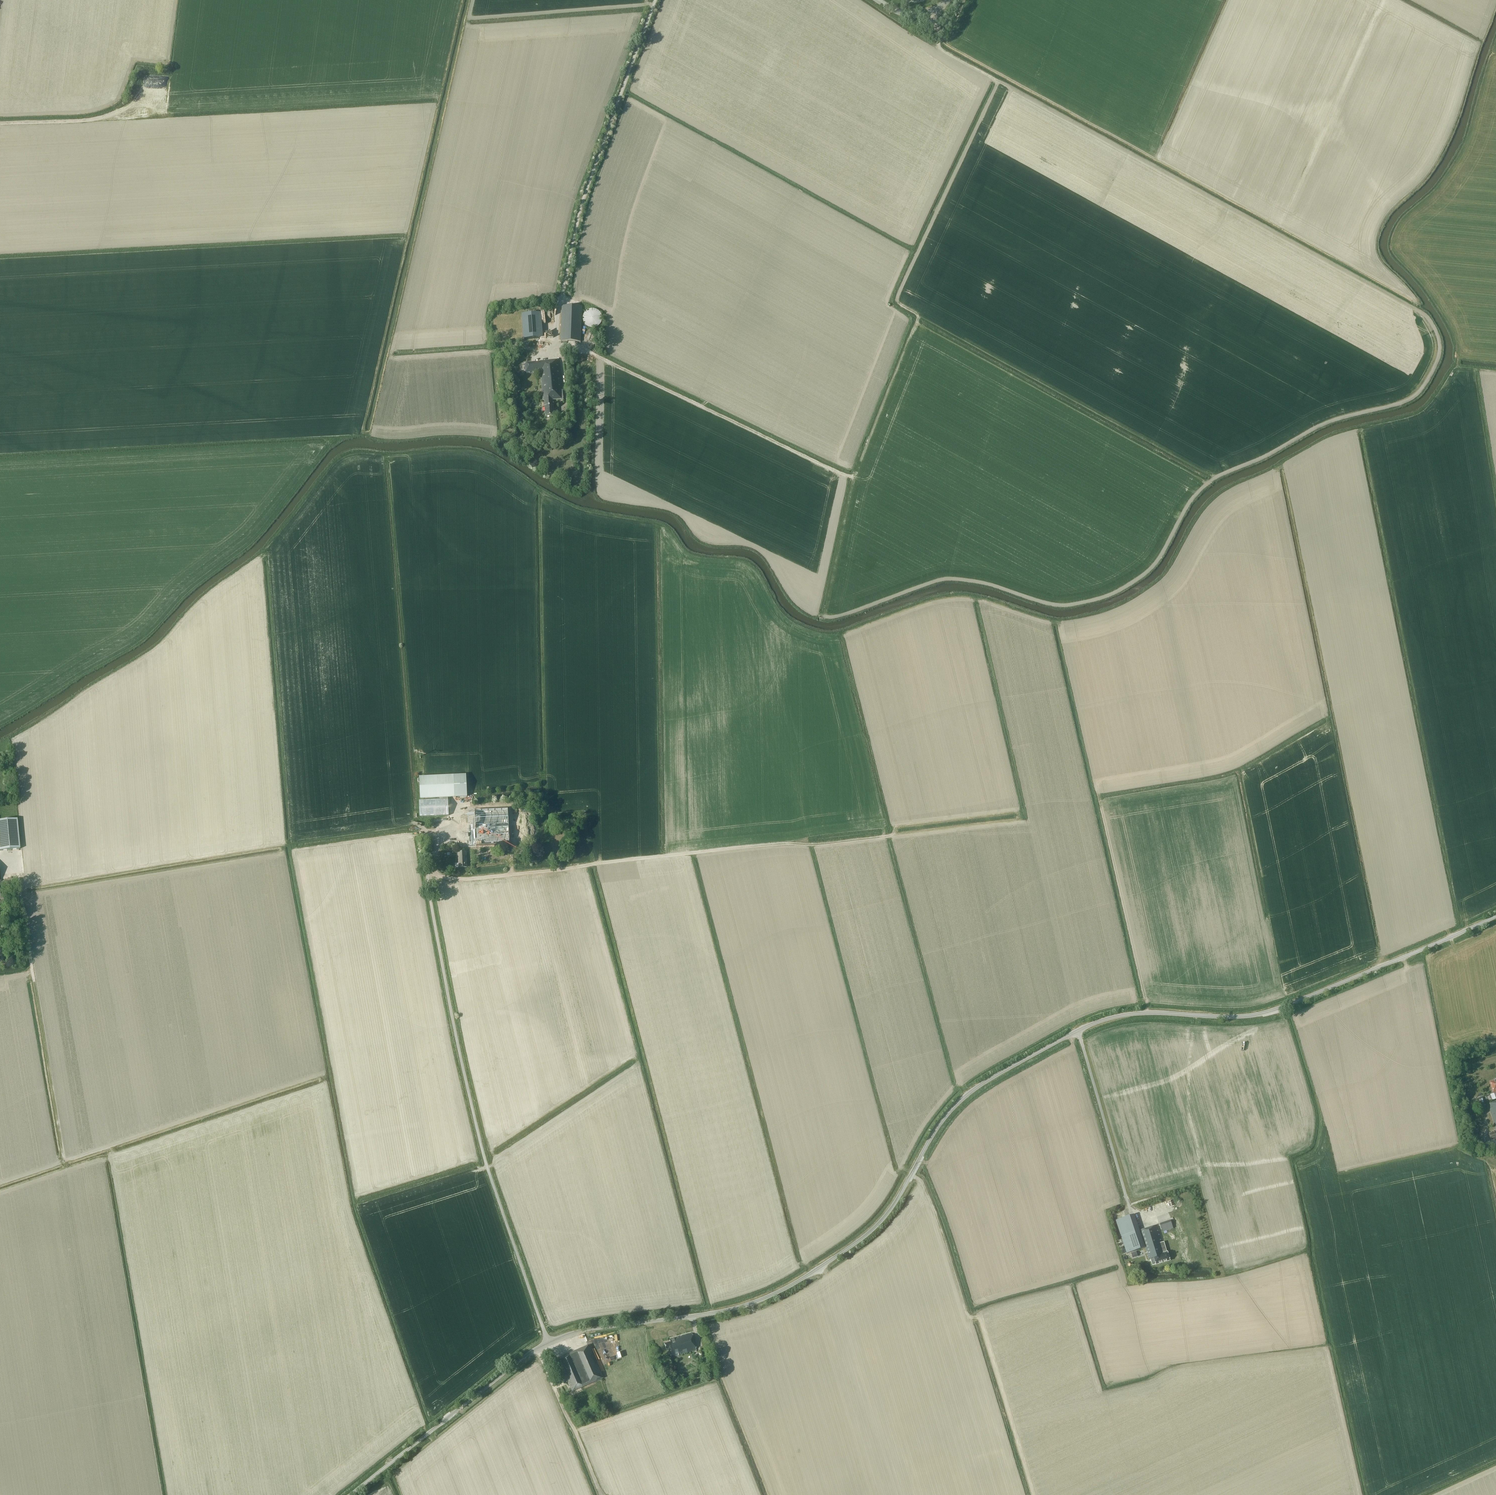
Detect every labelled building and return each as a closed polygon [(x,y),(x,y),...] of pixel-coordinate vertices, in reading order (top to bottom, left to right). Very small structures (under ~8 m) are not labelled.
[(581,342),(582,306),(562,306),(561,343),(567,343),(567,341),(581,342)] [(601,328),(603,312),(594,311),(593,316),(588,316),(587,327),(601,328)] [(539,338),(539,330),(524,331),(524,339),(539,338)] [(560,391),(562,391),(559,360),(523,364),(523,365),(524,365),(524,374),(540,372),(542,393),(547,393),(547,394),(549,394),(548,391),(550,391),(550,393),(560,393),(560,391)] [(542,393),(542,398),(544,398),(544,396),(548,396),(549,396),(549,400),(552,400),(563,399),(562,391),(560,391),(560,393),(550,393),(550,391),(548,391),(549,394),(547,394),(547,393),(542,393)] [(553,406),(552,400),(549,400),(549,396),(548,396),(544,396),(544,398),(542,398),(542,401),(545,401),(545,407),(546,417),(554,417),(553,406)] [(420,798),(440,797),(440,800),(419,801),(420,817),(448,816),(448,797),(467,796),(466,776),(419,778),(420,798)] [(511,850),(510,810),(476,811),(477,851),(511,850)] [(20,849),(17,819),(0,820),(0,850),(20,849)] [(458,867),(467,867),(466,851),(457,852),(458,867)] [(1487,1104),(1495,1130),(1495,1101),(1487,1104)] [(1122,1221),(1119,1222),(1120,1228),(1124,1227),(1124,1228),(1126,1227),(1125,1225),(1130,1224),(1128,1217),(1125,1218),(1126,1218),(1122,1219),(1122,1221)] [(1157,1225),(1156,1225),(1121,1237),(1126,1254),(1145,1247),(1149,1259),(1151,1258),(1153,1264),(1158,1262),(1159,1265),(1162,1264),(1161,1261),(1163,1261),(1162,1255),(1165,1254),(1161,1243),(1162,1242),(1157,1225)] [(666,1349),(669,1348),(671,1357),(696,1350),(696,1349),(692,1333),(670,1340),(670,1341),(664,1343),(666,1349)] [(572,1391),(603,1378),(588,1345),(555,1359),(565,1382),(567,1381),(569,1386),(572,1391)]
